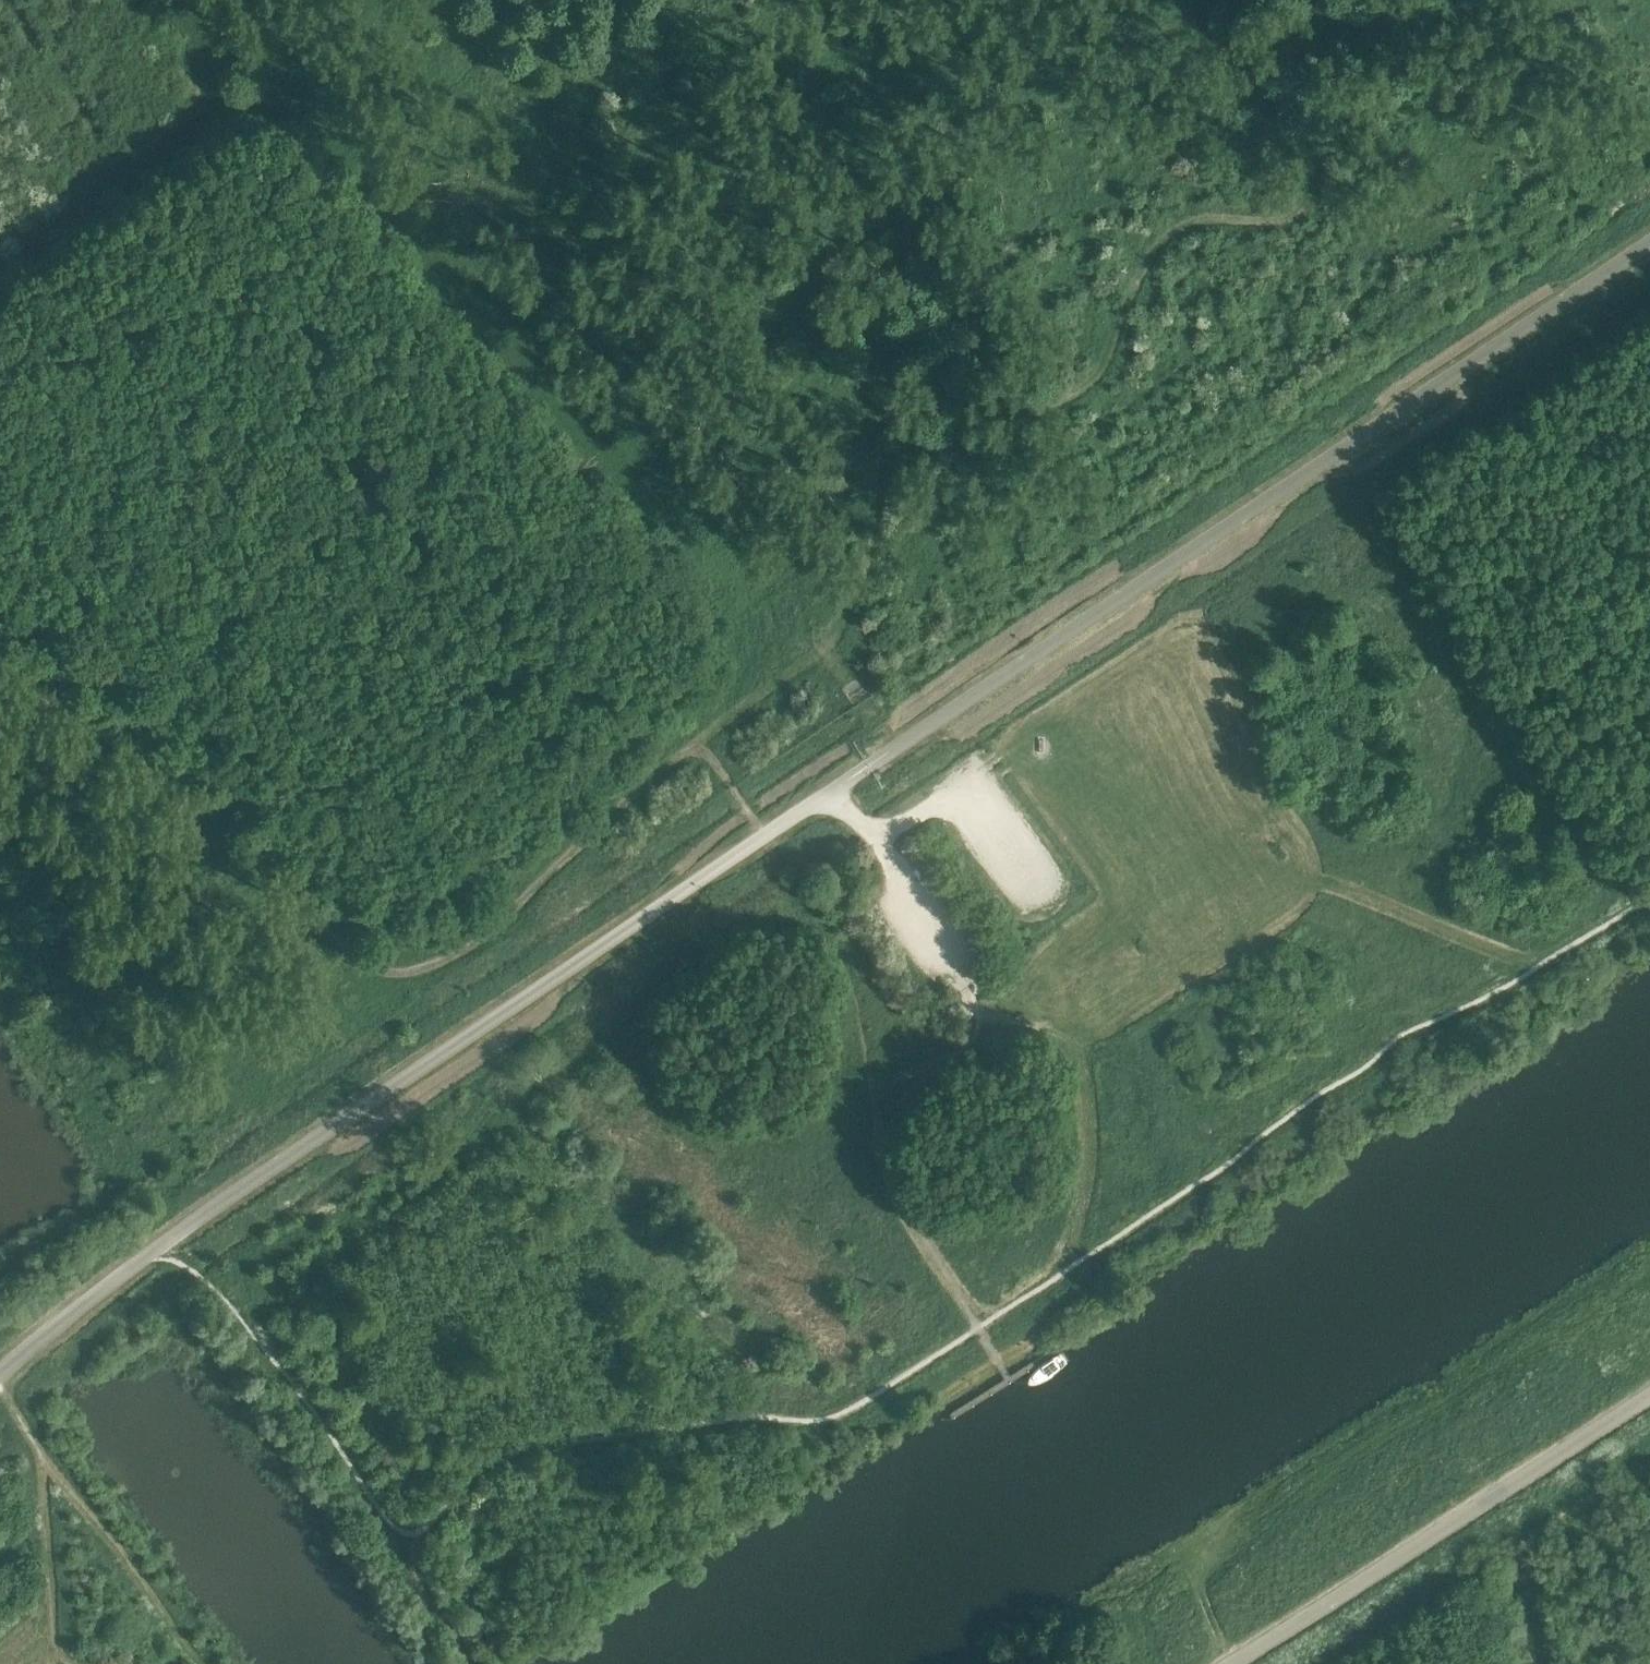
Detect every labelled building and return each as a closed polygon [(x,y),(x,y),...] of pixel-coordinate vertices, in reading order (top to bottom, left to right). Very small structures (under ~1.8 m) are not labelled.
[(959,958),(976,949),(971,940),(954,949),(959,958)]
